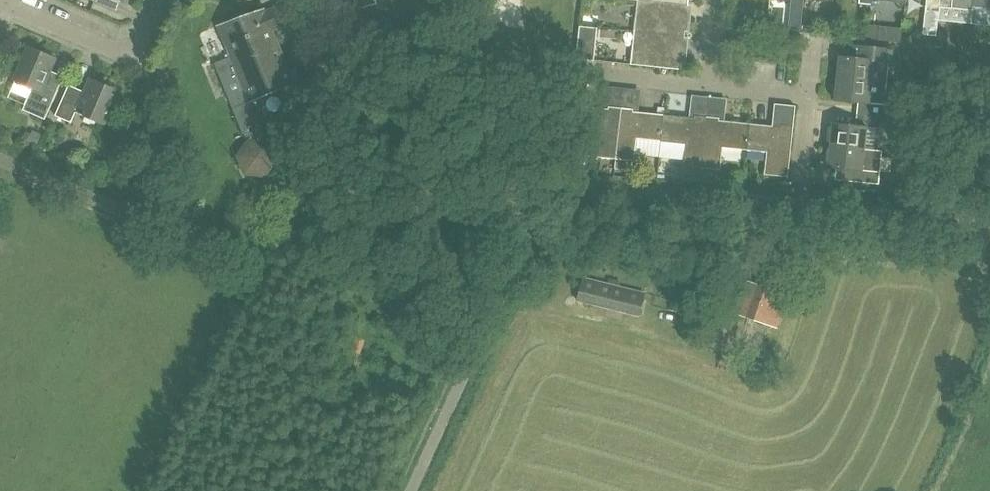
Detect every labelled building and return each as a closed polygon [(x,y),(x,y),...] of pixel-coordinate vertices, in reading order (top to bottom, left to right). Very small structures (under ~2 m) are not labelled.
[(309,15),(303,0),(276,0),(275,1),(278,9),(266,14),(264,9),(218,26),(231,57),(215,64),(233,109),(234,109),(233,109),(244,136),(245,135),(249,144),(239,157),(247,174),(266,176),(277,161),(269,144),(267,143),(261,129),(262,129),(250,102),(296,83),(272,28),(285,23),(286,25),(287,27),(310,17),(309,15)] [(357,10),(378,4),(377,0),(355,0),(357,10)] [(677,4),(654,1),(648,0),(638,0),(634,32),(685,37),(687,17),(676,15),(677,4)] [(941,0),(928,0),(927,11),(939,12),(940,9),(940,7),(941,0)] [(973,7),(974,0),(941,0),(940,7),(940,9),(939,12),(939,20),(949,21),(950,8),(973,11),(973,7)] [(973,7),(973,11),(973,15),(989,17),(989,0),(974,0),(973,7)] [(577,58),(595,60),(598,27),(580,25),(577,58)] [(868,39),(880,40),(881,26),(870,25),(868,39)] [(605,29),(605,38),(618,39),(619,30),(605,29)] [(685,37),(634,32),(631,65),(682,70),(685,37)] [(884,83),(886,63),(891,63),(893,49),(849,44),(848,57),(839,56),(837,78),(884,83)] [(46,119),(60,85),(47,79),(57,58),(28,46),(14,80),(33,88),(24,109),(46,119)] [(937,54),(935,69),(939,70),(948,71),(951,71),(952,56),(937,54)] [(69,85),(56,116),(72,122),(76,113),(108,127),(121,97),(112,93),(114,88),(91,77),(84,92),(69,85)] [(861,115),(891,118),(892,102),(886,95),(888,84),(884,83),(837,78),(835,100),(862,103),(861,115)] [(572,155),(616,159),(621,108),(609,107),(609,109),(587,107),(589,85),(580,84),(572,155)] [(788,177),(796,106),(775,104),(772,126),(750,124),(747,150),(767,152),(765,175),(788,177)] [(637,139),(661,141),(664,115),(633,112),(634,110),(621,108),(616,159),(615,168),(628,170),(629,161),(634,161),(637,139)] [(670,180),(682,181),(700,183),(701,180),(707,117),(695,116),(695,118),(664,115),(661,141),(686,144),(683,166),(671,165),(670,180)] [(832,124),(830,145),(865,149),(867,128),(889,130),(891,118),(861,115),(860,126),(832,124)] [(723,148),(747,150),(750,124),(719,121),(720,119),(707,117),(701,180),(716,182),(718,170),(720,170),(723,148)] [(873,150),(865,149),(830,145),(828,167),(855,170),(854,182),(879,185),(882,156),(872,155),(873,150)] [(903,177),(902,195),(909,195),(913,196),(914,178),(911,178),(903,177)] [(584,276),(582,283),(578,302),(642,317),(647,292),(584,276)] [(790,295),(742,278),(731,313),(779,329),(790,295)] [(732,359),(722,356),(719,365),(730,369),(732,359)]
